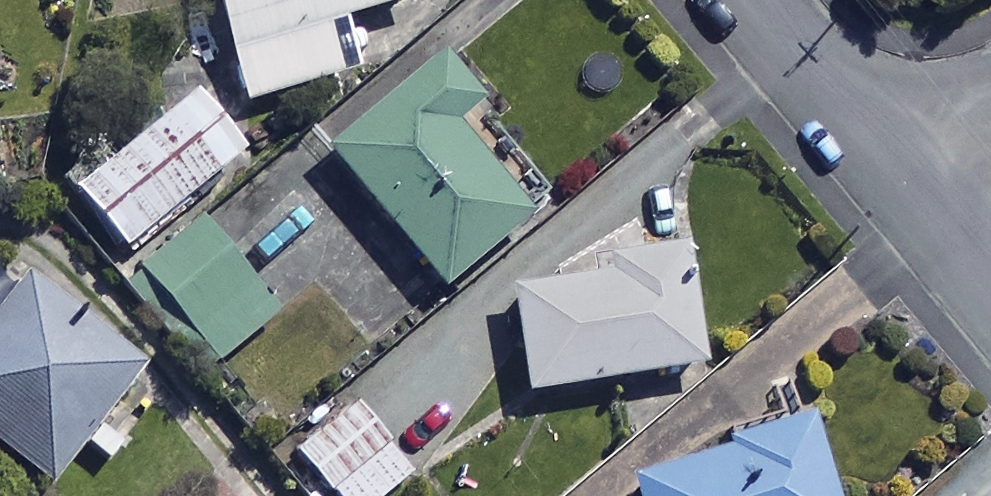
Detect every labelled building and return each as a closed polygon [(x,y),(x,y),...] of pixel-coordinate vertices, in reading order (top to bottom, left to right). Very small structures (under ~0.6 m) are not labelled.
[(416,0),(217,0),(250,109),(359,76),(344,27),(418,6),(416,0)] [(484,114),(445,66),(331,158),(443,296),(532,225),(459,135),(484,114)] [(248,157),(199,95),(75,195),(125,256),(248,157)] [(278,317),(202,228),(125,295),(202,383),(278,317)] [(8,263),(0,272),(0,451),(51,493),(91,445),(111,462),(167,394),(8,263)] [(702,372),(682,263),(511,294),(531,404),(702,372)] [(352,408),(296,453),(330,495),(392,495),(411,481),(352,408)] [(814,424),(632,481),(637,495),(836,495),(814,424)]
